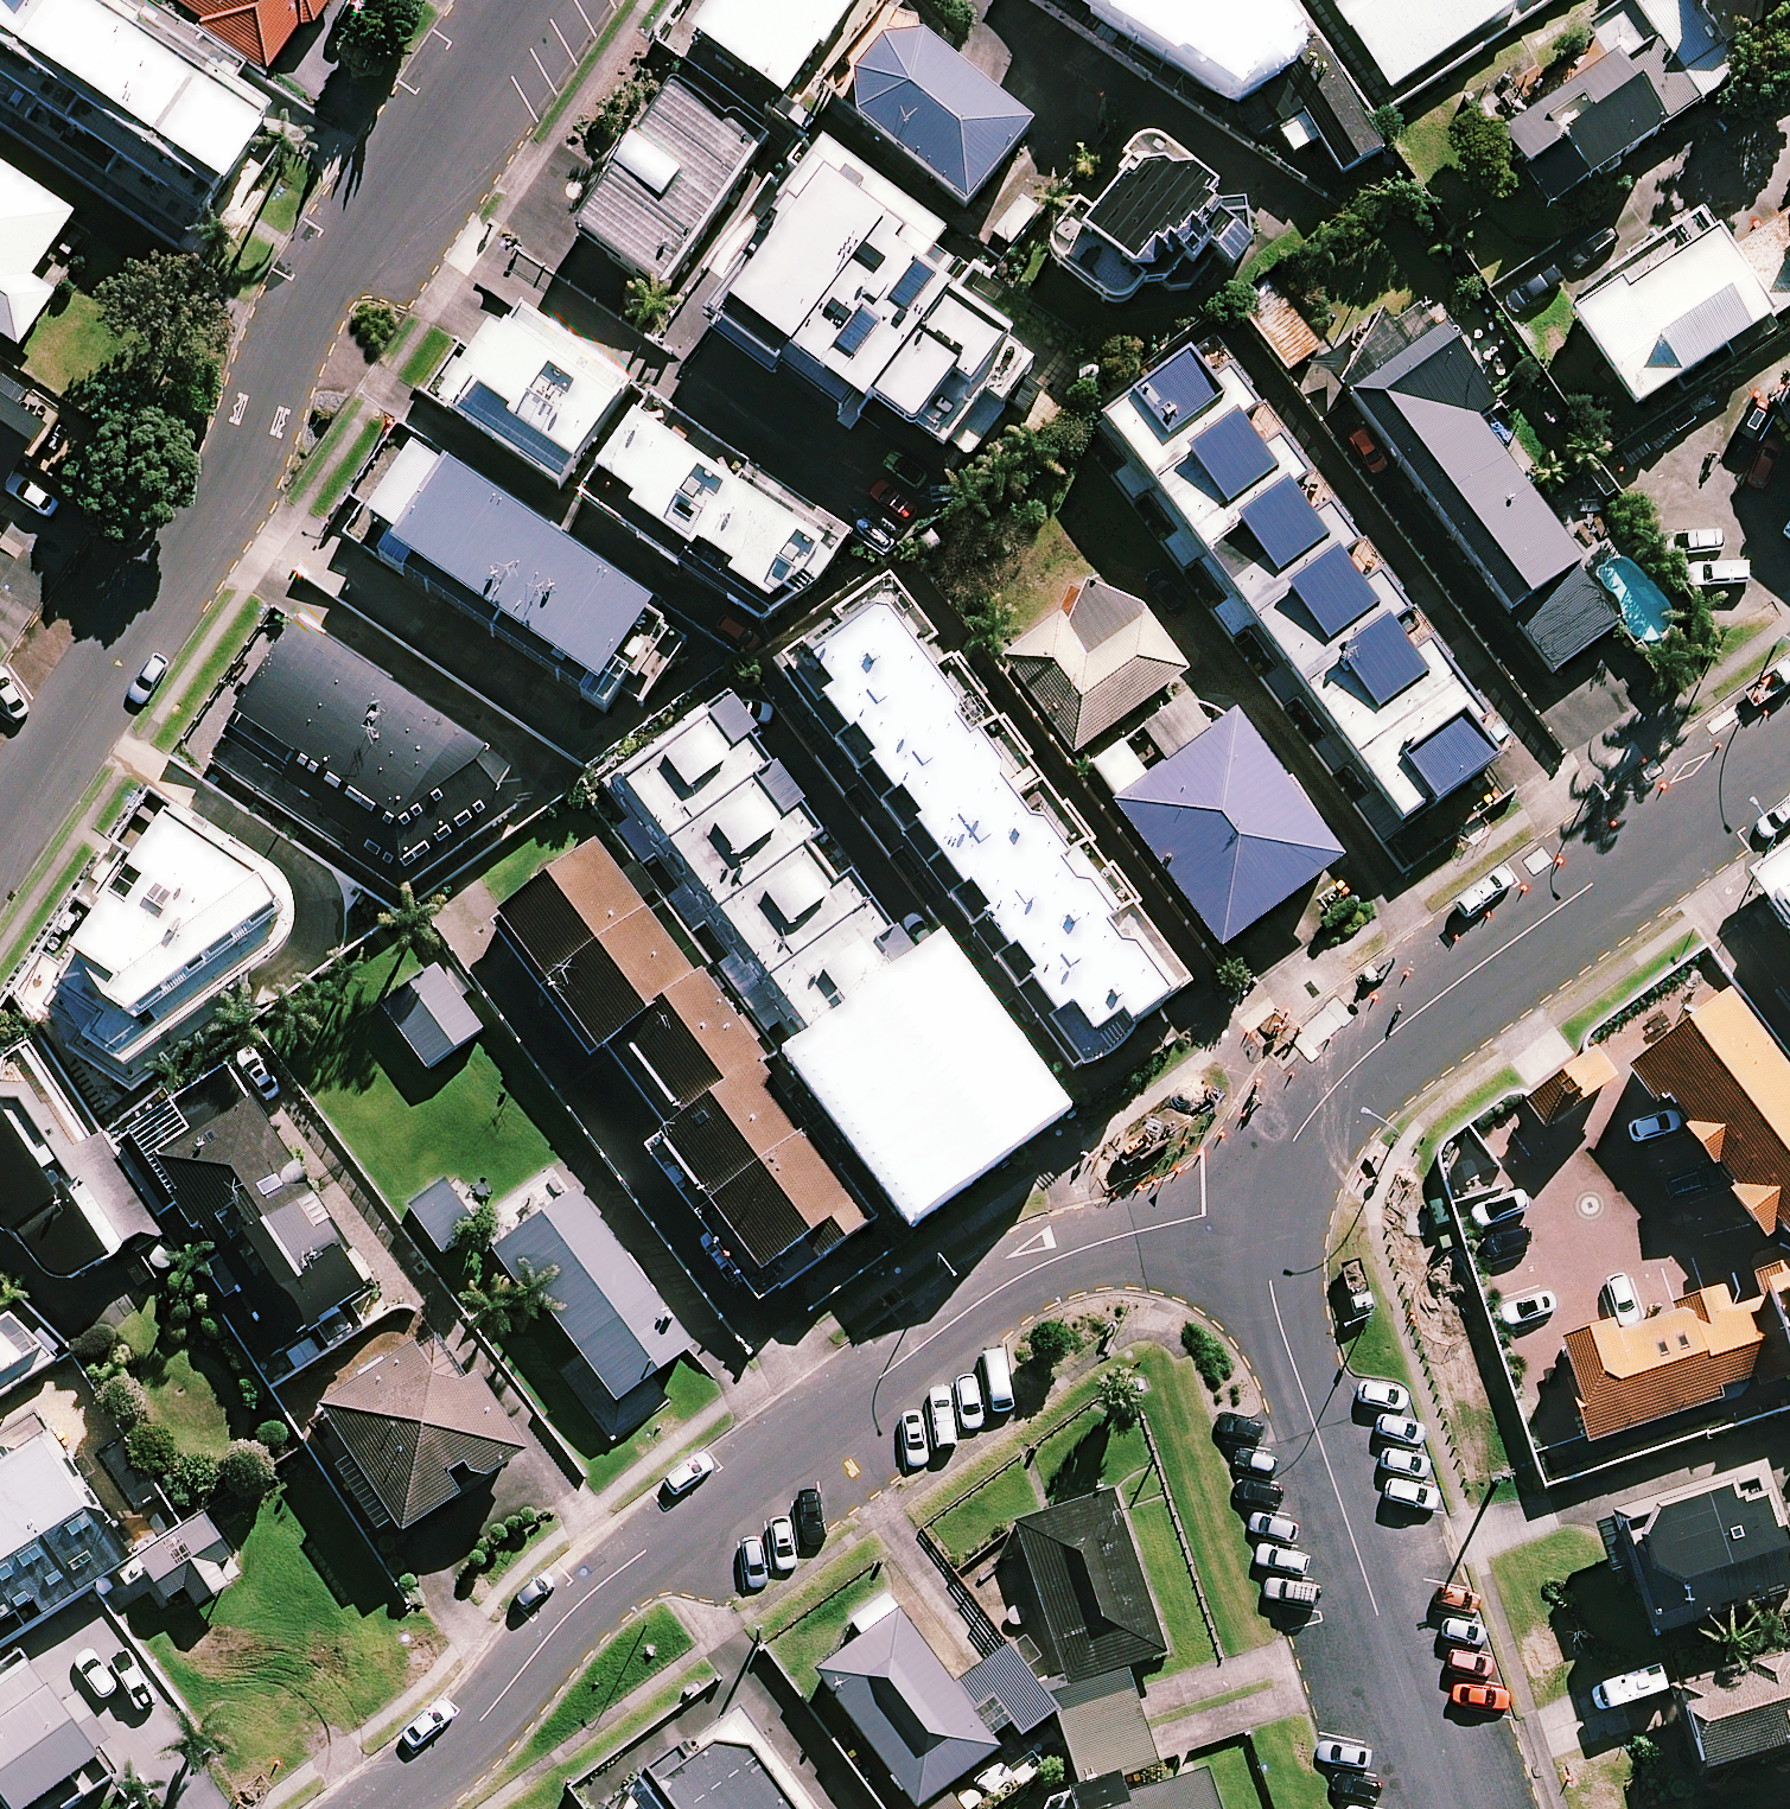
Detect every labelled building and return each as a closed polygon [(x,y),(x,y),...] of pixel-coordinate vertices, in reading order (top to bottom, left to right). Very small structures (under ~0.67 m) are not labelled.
[(211,222),(231,193),(247,204),(300,126),(232,80),(221,96),(159,54),(173,33),(124,0),(0,0),(0,78),(211,222)] [(210,24),(204,33),(266,75),(303,19),(314,27),(332,0),(173,0),(210,24)] [(697,36),(782,96),(850,0),(723,0),(697,36)] [(1211,92),(1254,64),(1291,121),(1302,114),(1342,176),(1385,149),(1319,47),(1301,58),(1264,0),(1152,0),(1211,92)] [(1391,91),(1524,4),(1521,0),(1331,0),(1391,91)] [(1684,0),(1640,0),(1593,32),(1609,56),(1500,132),(1552,207),(1738,78),(1684,0)] [(1726,49),(1789,10),(1789,0),(1693,0),(1726,49)] [(1032,131),(904,27),(840,106),(968,210),(1032,131)] [(755,146),(669,89),(576,230),(662,287),(755,146)] [(1238,219),(1150,146),(1093,214),(1082,205),(1045,250),(1121,313),(1162,264),(1185,282),(1238,219)] [(974,266),(807,152),(735,258),(753,270),(707,337),(852,436),(874,403),(964,465),(1033,364),(948,306),(974,266)] [(0,166),(0,335),(20,349),(56,297),(32,280),(75,218),(0,166)] [(1734,248),(1724,233),(1715,239),(1697,213),(1604,275),(1610,284),(1569,311),(1634,408),(1763,322),(1789,305),(1789,211),(1734,248)] [(1319,350),(1272,285),(1240,308),(1288,373),(1319,350)] [(1423,306),(1332,373),(1376,433),(1554,672),(1618,625),(1574,565),(1581,559),(1477,419),(1497,404),(1423,306)] [(629,390),(517,313),(499,340),(490,334),(443,402),(564,485),(629,390)] [(1306,479),(1205,342),(1103,417),(1405,829),(1506,754),(1331,517),(1319,526),(1292,489),(1306,479)] [(0,378),(0,515),(63,419),(0,378)] [(741,490),(638,419),(600,475),(641,503),(623,529),(771,630),(831,542),(746,484),(741,490)] [(675,613),(397,429),(333,526),(358,543),(372,521),(398,538),(383,560),(611,711),(675,613)] [(955,887),(933,903),(963,946),(983,933),(998,955),(975,971),(1006,1016),(1030,1000),(1048,1025),(1040,1030),(1076,1081),(1135,1040),(1129,1031),(1189,989),(895,569),(794,641),(802,652),(772,673),(813,731),(824,723),(836,740),(822,750),(851,791),(873,776),(888,798),(864,815),(894,858),(922,838),(955,887)] [(1191,667),(1147,610),(1087,656),(1057,616),(1002,658),(1076,755),(1191,667)] [(211,759),(402,891),(497,827),(492,801),(512,772),(301,627),(211,759)] [(1212,735),(1185,698),(1088,770),(1222,950),(1343,861),(1236,717),(1212,735)] [(710,923),(713,927),(728,949),(711,961),(766,1040),(783,1027),(803,1056),(790,1065),(815,1100),(832,1088),(858,1124),(843,1134),(872,1175),(894,1160),(916,1191),(1027,1112),(897,927),(889,933),(731,708),(616,789),(635,816),(618,828),(645,868),(657,860),(680,892),(666,902),(690,936),(710,923)] [(225,857),(172,821),(56,989),(86,1045),(126,1068),(268,964),(273,960),(279,956),(283,952),(287,947),(290,941),(293,935),(295,929),(296,923),(296,916),(296,910),(295,903),(293,897),(290,891),(287,886),(283,881),(235,844),(225,857)] [(607,1048),(698,980),(598,847),(501,919),(600,1053),(607,1048)] [(1778,901),(1789,917),(1789,892),(1778,901)] [(483,1030),(437,968),(383,1008),(428,1070),(483,1030)] [(669,1132),(771,1057),(720,988),(709,996),(698,980),(607,1048),(669,1132)] [(1725,1001),(1624,1075),(1652,1112),(1664,1103),(1685,1132),(1679,1136),(1709,1175),(1714,1171),(1733,1196),(1726,1201),(1761,1248),(1778,1236),(1787,1247),(1789,1245),(1789,1088),(1725,1001)] [(30,1040),(0,1068),(0,1228),(9,1240),(14,1237),(58,1295),(115,1260),(120,1268),(168,1238),(104,1134),(92,1142),(30,1040)] [(282,1090),(259,1053),(133,1133),(195,1231),(205,1225),(298,1370),(388,1312),(257,1106),(282,1090)] [(1614,1082),(1593,1053),(1587,1058),(1559,1078),(1529,1101),(1522,1106),(1544,1134),(1580,1107),(1614,1082)] [(699,1218),(811,1135),(769,1077),(780,1069),(771,1057),(669,1132),(647,1149),(699,1218)] [(811,1135),(699,1218),(762,1304),(875,1221),(811,1135)] [(477,1225),(446,1182),(410,1208),(440,1251),(477,1225)] [(694,1344),(573,1192),(497,1253),(579,1356),(558,1372),(597,1421),(694,1344)] [(1583,1447),(1789,1380),(1789,1265),(1750,1278),(1758,1303),(1730,1312),(1723,1292),(1671,1309),(1673,1316),(1613,1335),(1611,1329),(1557,1346),(1569,1384),(1563,1386),(1583,1447)] [(54,1371),(11,1315),(0,1322),(0,1404),(54,1371)] [(355,1456),(333,1470),(377,1540),(399,1526),(404,1534),(527,1456),(506,1423),(494,1431),(436,1340),(326,1410),(355,1456)] [(0,1479),(0,1626),(36,1603),(44,1615),(0,1647),(0,1808),(72,1808),(123,1772),(130,1782),(195,1735),(96,1597),(82,1608),(76,1600),(127,1566),(50,1447),(0,1479)] [(1757,1486),(1625,1531),(1659,1633),(1789,1589),(1789,1584),(1757,1486)] [(1165,1654),(1114,1494),(1018,1525),(1072,1698),(1055,1703),(1082,1787),(1157,1763),(1126,1666),(1165,1654)] [(954,1686),(889,1596),(856,1619),(868,1636),(819,1671),(918,1808),(1055,1710),(1009,1647),(954,1686)] [(1789,1752),(1789,1653),(1668,1690),(1696,1781),(1789,1752)] [(611,1808),(795,1808),(730,1719),(609,1806),(611,1808)] [(1208,1773),(1099,1808),(1219,1808),(1208,1773)]
